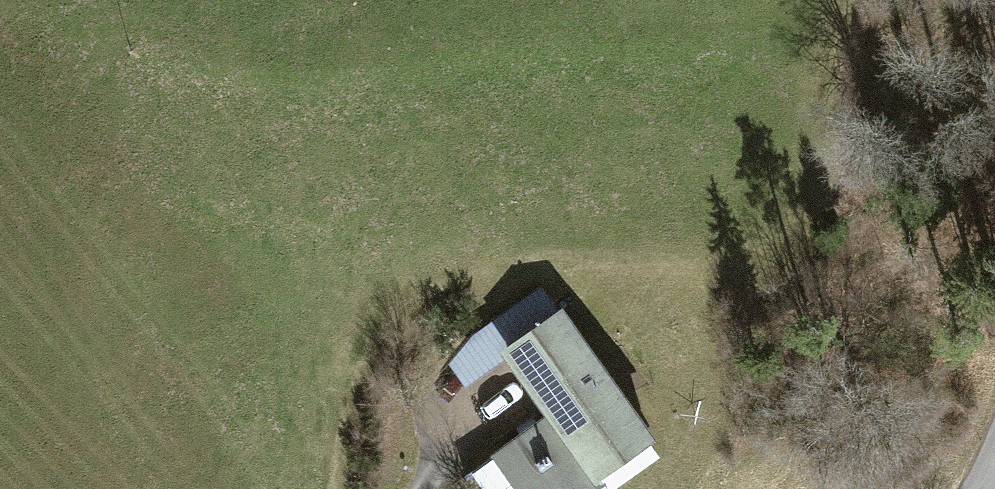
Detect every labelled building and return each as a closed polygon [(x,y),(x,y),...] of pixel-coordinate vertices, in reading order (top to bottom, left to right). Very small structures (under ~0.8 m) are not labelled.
[(661,446),(540,282),(480,326),(545,414),(539,418),(466,472),(479,488),(602,488),(661,446)]
